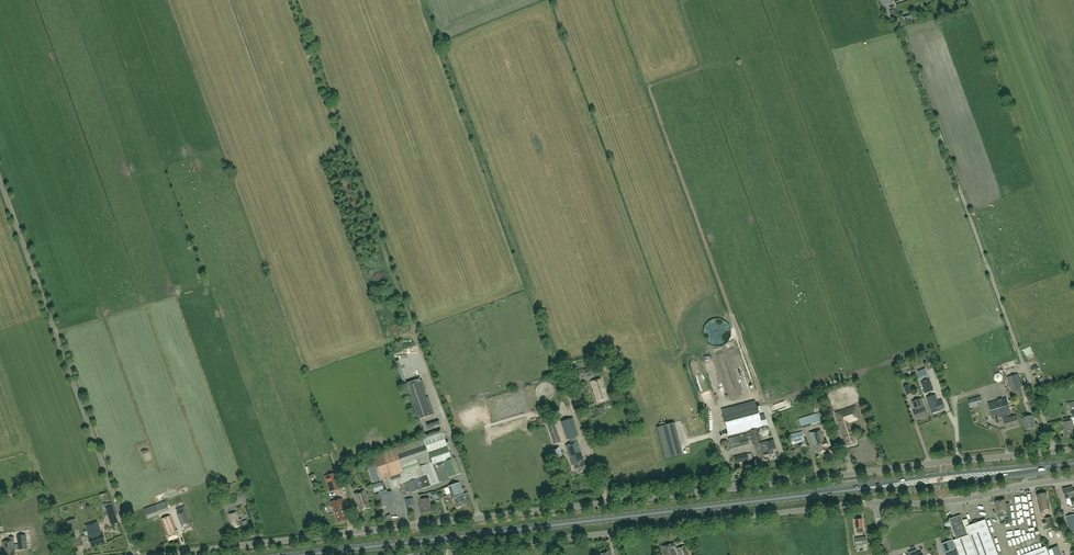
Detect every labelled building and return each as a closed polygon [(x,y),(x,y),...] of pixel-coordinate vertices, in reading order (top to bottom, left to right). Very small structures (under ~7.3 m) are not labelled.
[(1034,358),(1037,357),(1036,353),(1028,355),(1031,365),(1035,363),(1034,358)] [(576,370),(578,378),(584,376),(582,369),(576,370)] [(929,379),(926,369),(917,372),(925,393),(933,390),(929,379)] [(994,375),(993,379),(997,383),(1002,381),(1003,377),(999,373),(994,375)] [(1022,387),(1018,375),(1007,378),(1014,399),(1022,397),(1020,388),(1022,387)] [(601,379),(591,382),(597,402),(607,399),(601,379)] [(432,415),(421,381),(405,387),(417,420),(432,415)] [(942,400),(938,402),(935,396),(927,399),(932,414),(940,411),(945,409),(942,400)] [(980,397),(968,400),(970,408),(982,405),(980,397)] [(830,398),(825,400),(829,413),(835,411),(830,398)] [(1006,398),(988,403),(993,419),(1002,416),(1006,429),(1019,425),(1016,416),(1008,418),(1007,415),(1011,414),(1006,398)] [(921,399),(912,402),(915,409),(916,411),(913,412),(916,419),(927,415),(924,408),(922,409),(921,407),(924,406),(921,399)] [(756,427),(762,425),(755,400),(721,409),(728,435),(749,430),(752,442),(753,441),(757,458),(758,458),(759,463),(768,460),(768,458),(769,458),(769,456),(773,455),(772,450),(776,449),(774,441),(761,444),(756,427)] [(1066,406),(1067,414),(1071,414),(1072,418),(1073,417),(1073,405),(1066,406)] [(855,406),(835,413),(845,445),(855,442),(849,422),(858,419),(857,416),(855,406)] [(820,413),(798,419),(801,428),(823,422),(820,413)] [(1022,416),(1022,418),(1022,419),(1024,426),(1025,425),(1026,430),(1035,428),(1033,421),(1034,421),(1032,416),(1028,417),(1028,414),(1022,416)] [(536,419),(537,421),(529,423),(530,429),(546,426),(544,418),(536,419)] [(1070,418),(1063,419),(1064,422),(1063,422),(1064,429),(1063,430),(1064,436),(1073,435),(1073,429),(1073,421),(1070,422),(1070,418)] [(553,419),(546,421),(554,444),(561,442),(553,419)] [(575,442),(573,438),(578,436),(572,419),(560,423),(567,440),(568,444),(565,446),(569,459),(570,458),(572,466),(574,465),(577,473),(586,470),(584,462),(583,462),(582,460),(583,460),(577,441),(575,442)] [(674,423),(657,427),(666,459),(682,455),(674,423)] [(769,430),(765,426),(759,428),(759,434),(763,437),(768,435),(769,430)] [(820,430),(809,434),(814,447),(815,446),(818,454),(828,451),(826,447),(828,447),(826,440),(824,441),(820,430)] [(801,431),(789,435),(791,444),(804,441),(801,431)] [(423,438),(433,465),(445,461),(451,477),(460,474),(455,458),(451,459),(442,432),(423,439),(423,438)] [(749,433),(728,439),(731,449),(749,444),(748,441),(751,440),(749,433)] [(439,483),(433,465),(423,438),(372,456),(374,463),(366,466),(372,483),(380,480),(380,481),(385,479),(384,475),(388,474),(389,477),(399,474),(406,493),(410,492),(411,494),(439,483)] [(562,457),(559,447),(551,449),(553,459),(562,457)] [(747,454),(737,456),(739,463),(749,461),(747,454)] [(326,481),(329,492),(338,489),(334,473),(326,475),(328,480),(326,481)] [(381,482),(372,485),(375,493),(384,490),(381,482)] [(459,483),(453,485),(456,493),(458,494),(460,502),(459,503),(461,507),(466,505),(463,498),(465,498),(464,494),(463,495),(459,483)] [(456,493),(453,485),(448,487),(452,499),(453,498),(456,508),(461,507),(459,503),(460,502),(458,494),(456,493)] [(1065,499),(1070,498),(1072,505),(1073,505),(1073,491),(1072,487),(1063,489),(1065,499)] [(363,490),(354,493),(360,511),(369,508),(363,490)] [(187,494),(195,519),(204,516),(197,493),(192,494),(192,493),(187,494)] [(1047,493),(1037,495),(1040,511),(1050,509),(1047,493)] [(425,495),(419,496),(421,513),(431,512),(429,499),(426,499),(425,495)] [(342,498),(330,502),(333,514),(335,513),(337,522),(346,520),(344,511),(346,510),(345,505),(344,505),(342,498)] [(995,502),(996,507),(997,507),(998,512),(999,512),(1000,517),(1003,516),(1002,512),(1007,511),(1007,516),(1012,515),(1010,502),(1006,503),(1005,499),(996,501),(996,502),(995,502)] [(165,502),(144,510),(147,519),(169,511),(165,502)] [(112,506),(106,508),(109,518),(115,516),(112,506)] [(184,506),(176,509),(184,530),(192,527),(184,506)] [(251,506),(245,508),(249,518),(255,516),(251,506)] [(237,512),(229,514),(234,529),(243,526),(241,520),(239,520),(237,512)] [(985,520),(966,527),(967,527),(965,528),(960,515),(949,519),(957,539),(954,540),(959,554),(998,554),(985,520)] [(170,516),(160,520),(169,542),(179,538),(170,516)] [(1046,525),(1047,530),(1054,528),(1052,517),(1045,519),(1045,521),(1043,522),(1043,526),(1046,525)] [(1009,543),(1024,546),(1025,543),(1021,542),(1022,539),(1015,538),(1015,537),(1022,538),(1024,533),(1017,531),(1018,526),(1012,525),(1013,520),(1008,519),(1006,528),(1010,529),(1010,531),(1008,531),(1007,535),(1010,535),(1009,543)] [(97,522),(91,524),(99,545),(103,544),(106,543),(103,534),(102,535),(97,522)] [(84,545),(77,524),(67,527),(74,548),(84,545)] [(99,545),(91,524),(86,526),(90,539),(89,539),(92,548),(92,547),(99,545)] [(26,535),(17,536),(19,550),(27,549),(26,535)] [(2,542),(4,552),(5,554),(15,554),(14,551),(15,551),(13,537),(9,538),(9,541),(2,542)] [(863,548),(863,544),(867,544),(866,537),(855,538),(856,545),(856,549),(863,548)] [(945,553),(955,549),(952,540),(942,544),(945,553)] [(662,548),(664,554),(676,554),(674,548),(676,548),(674,544),(662,548)] [(676,549),(679,554),(688,554),(685,546),(676,549)] [(1022,554),(1049,554),(1046,546),(1022,554)]
